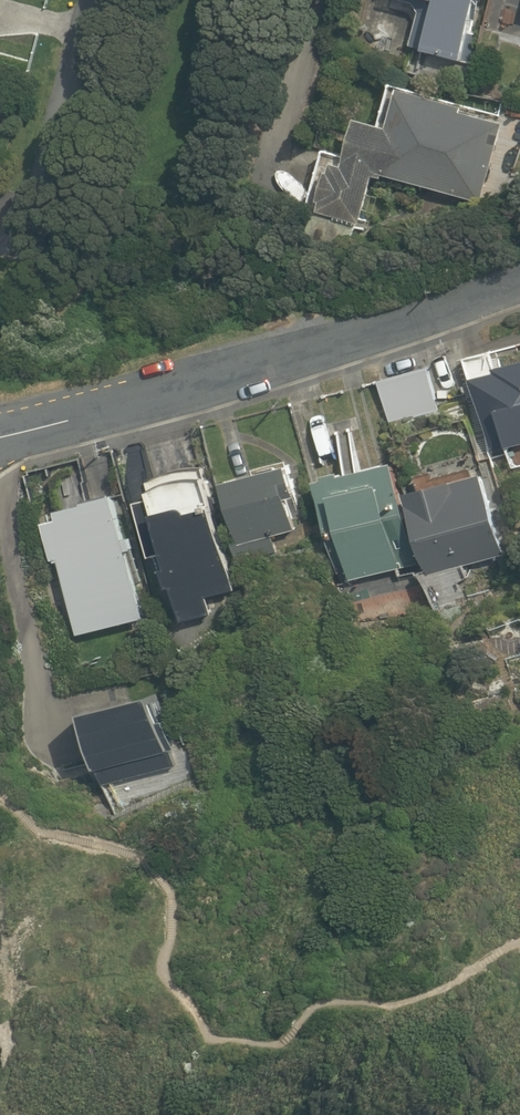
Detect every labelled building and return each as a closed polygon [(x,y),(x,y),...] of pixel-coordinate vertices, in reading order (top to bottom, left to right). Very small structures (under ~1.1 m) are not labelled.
[(466,60),(483,0),(410,0),(416,2),(422,12),(413,45),(466,60)] [(306,245),(349,258),(360,221),(363,222),(377,175),(386,177),(387,173),(483,202),(507,122),(503,121),(505,115),(394,82),(382,124),(361,117),(350,155),(327,148),(308,212),(315,214),(306,245)] [(10,100),(0,97),(0,136),(10,100)] [(506,119),(519,123),(519,110),(510,107),(506,119)] [(517,468),(519,467),(519,361),(498,367),(500,372),(494,373),(488,352),(469,357),(495,452),(512,447),(517,468)] [(379,379),(391,424),(441,411),(430,366),(379,379)] [(318,480),(343,582),(422,563),(397,461),(318,480)] [(234,545),(239,566),(277,558),(275,553),(279,552),(274,534),(299,528),(291,497),(298,495),(291,466),(226,482),(241,543),(234,545)] [(428,572),(438,612),(466,604),(461,582),(471,579),(467,566),(507,555),(484,470),(408,491),(430,572),(428,572)] [(175,587),(183,621),(215,613),(210,595),(235,589),(206,478),(192,477),(177,478),(167,483),(151,490),(153,497),(138,501),(152,557),(169,552),(172,568),(166,569),(171,588),(175,587)] [(62,558),(82,633),(147,617),(130,550),(136,548),(133,536),(127,538),(116,493),(86,500),(87,503),(59,510),(61,519),(46,523),(55,560),(62,558)] [(159,694),(90,711),(107,780),(177,762),(159,694)]
